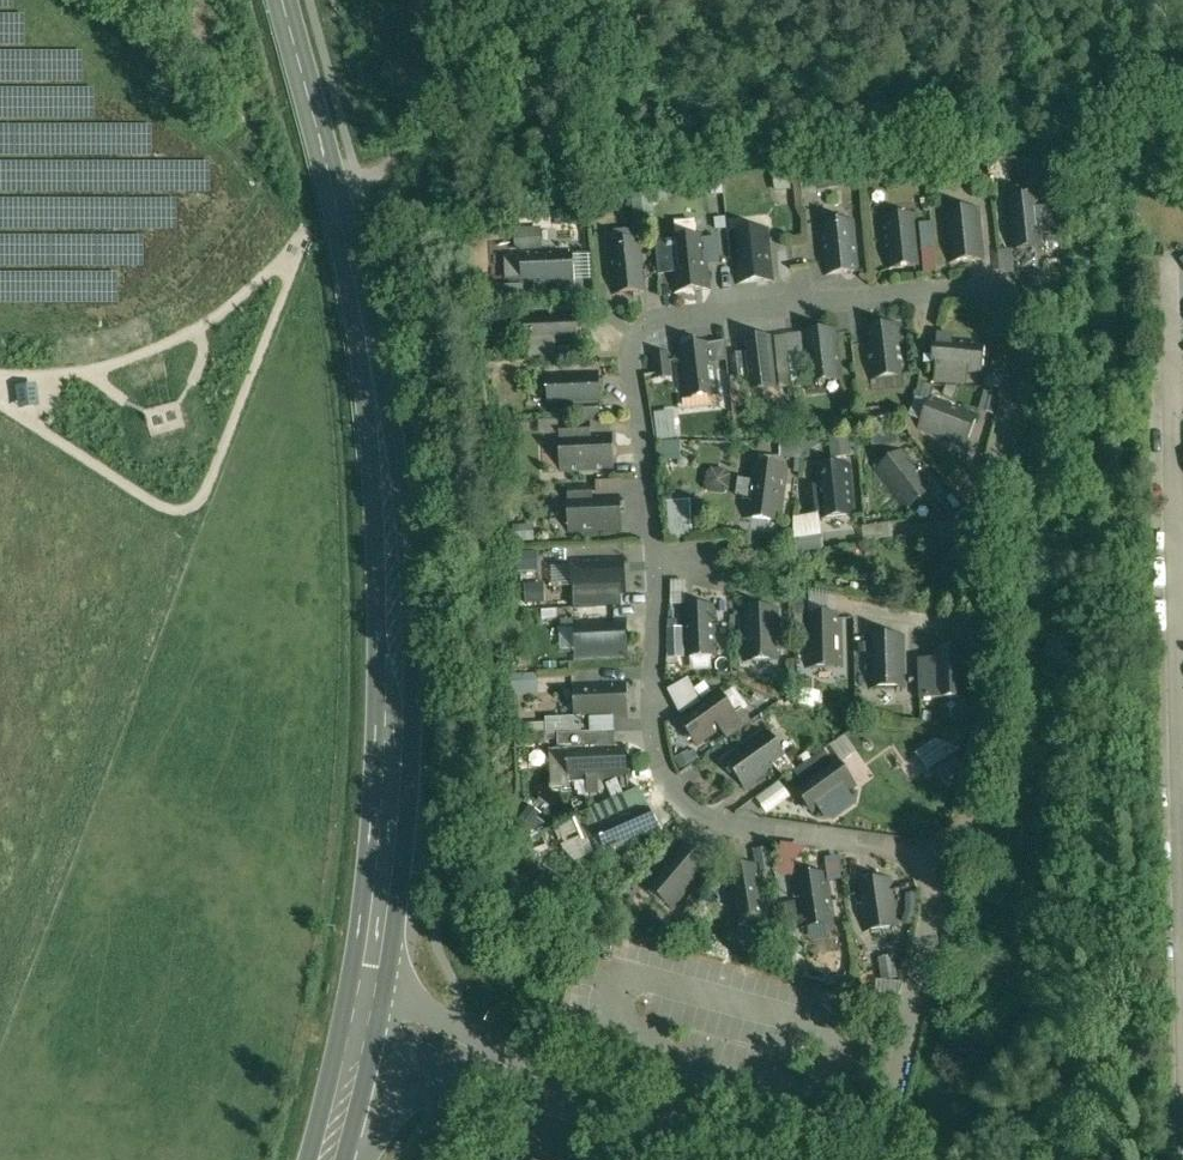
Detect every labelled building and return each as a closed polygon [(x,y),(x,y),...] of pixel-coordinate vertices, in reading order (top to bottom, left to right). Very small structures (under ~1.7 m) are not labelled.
[(1041,194),(1004,198),(1010,251),(1047,247),(1041,194)] [(979,208),(944,211),(949,263),(984,259),(979,208)] [(918,214),(881,218),(886,271),(923,267),(922,250),(919,224),(918,214)] [(860,219),(823,223),(827,276),(864,272),(860,219)] [(676,222),(677,235),(698,234),(698,221),(676,222)] [(932,222),(919,224),(922,250),(934,249),(932,222)] [(804,226),(782,227),(782,234),(804,233),(804,226)] [(770,228),(734,231),(739,284),(776,281),(770,228)] [(643,230),(611,233),(612,242),(609,242),(614,295),(649,291),(643,230)] [(707,234),(670,238),(676,291),(713,287),(707,234)] [(575,248),(522,251),(524,288),(577,285),(575,248)] [(579,311),(526,313),(527,349),(581,346),(579,311)] [(902,323),(866,327),(872,380),(908,376),(902,323)] [(840,328),(802,332),(809,385),(846,381),(840,328)] [(777,335),(740,340),(746,393),(783,388),(777,335)] [(988,340),(936,335),(933,372),(984,377),(988,340)] [(716,342),(678,346),(684,401),(722,397),(716,342)] [(527,349),(528,358),(539,358),(539,359),(570,357),(569,347),(527,349)] [(674,352),(652,354),(655,379),(677,377),(674,352)] [(602,371),(548,373),(550,410),(577,409),(602,408),(603,408),(602,371)] [(1005,377),(989,374),(985,392),(1002,395),(1005,377)] [(981,414),(933,395),(919,429),(968,448),(981,414)] [(602,408),(577,409),(578,421),(603,420),(602,408)] [(882,410),(863,411),(864,419),(882,418),(882,410)] [(677,415),(659,415),(660,430),(666,430),(667,440),(688,439),(687,423),(678,424),(677,415)] [(593,422),(561,423),(562,436),(594,434),(593,422)] [(562,436),(561,436),(562,472),(617,470),(615,433),(594,434),(562,436)] [(801,446),(780,446),(781,460),(801,459),(801,446)] [(937,489),(905,448),(876,470),(907,511),(937,489)] [(781,461),(760,458),(760,463),(751,462),(743,520),(782,525),(790,467),(780,466),(781,461)] [(852,463),(815,467),(821,520),(858,516),(852,463)] [(595,484),(569,485),(570,497),(596,496),(595,484)] [(570,497),(569,497),(570,534),(626,532),(623,495),(596,496),(570,497)] [(667,538),(691,537),(689,501),(666,502),(667,538)] [(791,517),(793,554),(821,552),(819,515),(791,517)] [(535,527),(516,528),(517,543),(536,542),(535,527)] [(627,557),(573,558),(575,596),(576,596),(627,594),(629,594),(627,557)] [(573,591),(573,568),(553,569),(554,592),(573,591)] [(543,587),(542,572),(527,573),(528,587),(543,587)] [(627,594),(576,596),(577,609),(594,608),(628,606),(627,594)] [(718,605),(684,606),(685,649),(686,658),(721,657),(718,605)] [(781,607),(744,608),(746,663),(783,661),(781,607)] [(594,608),(577,609),(577,621),(595,620),(594,608)] [(844,614),(806,615),(808,669),(846,668),(844,614)] [(577,621),(576,621),(577,659),(631,656),(630,619),(595,620),(577,621)] [(906,634),(871,636),(872,688),(908,687),(906,634)] [(685,649),(670,650),(671,670),(686,669),(686,658),(685,649)] [(941,700),(970,699),(969,650),(940,651),(941,700)] [(710,658),(694,659),(694,672),(711,671),(710,658)] [(540,696),(539,677),(515,678),(517,698),(540,696)] [(629,681),(582,683),(583,721),(631,718),(629,681)] [(721,689),(679,719),(699,747),(723,731),(741,717),(740,716),(721,689)] [(693,691),(667,699),(680,716),(701,702),(693,691)] [(741,717),(723,731),(730,740),(753,723),(745,712),(740,716),(741,717)] [(550,734),(584,733),(583,718),(550,720),(550,734)] [(616,719),(592,721),(593,733),(617,732),(616,719)] [(769,728),(726,759),(747,790),(791,759),(769,728)] [(593,733),(560,734),(561,750),(570,750),(570,747),(618,745),(618,744),(617,732),(593,733)] [(850,735),(833,746),(845,763),(861,752),(850,735)] [(936,742),(917,755),(930,773),(961,751),(936,742)] [(618,745),(570,747),(570,750),(571,784),(630,782),(628,744),(618,744),(618,745)] [(697,751),(679,759),(684,768),(701,759),(697,751)] [(839,755),(795,787),(816,817),(824,812),(829,818),(836,819),(858,804),(850,793),(860,786),(839,755)] [(956,758),(939,771),(949,785),(966,772),(956,758)] [(781,784),(756,801),(767,817),(792,800),(781,784)] [(648,801),(599,822),(601,827),(600,827),(613,856),(663,835),(648,801)] [(594,810),(579,816),(586,833),(600,827),(601,827),(599,822),(594,810)] [(552,828),(568,863),(587,854),(572,819),(552,828)] [(683,840),(656,872),(687,899),(715,866),(683,840)] [(764,863),(726,869),(735,926),(773,920),(764,863)] [(830,871),(794,877),(802,929),(838,924),(830,871)] [(894,877),(858,882),(866,932),(902,927),(894,877)] [(897,958),(880,960),(881,980),(899,978),(897,958)]
